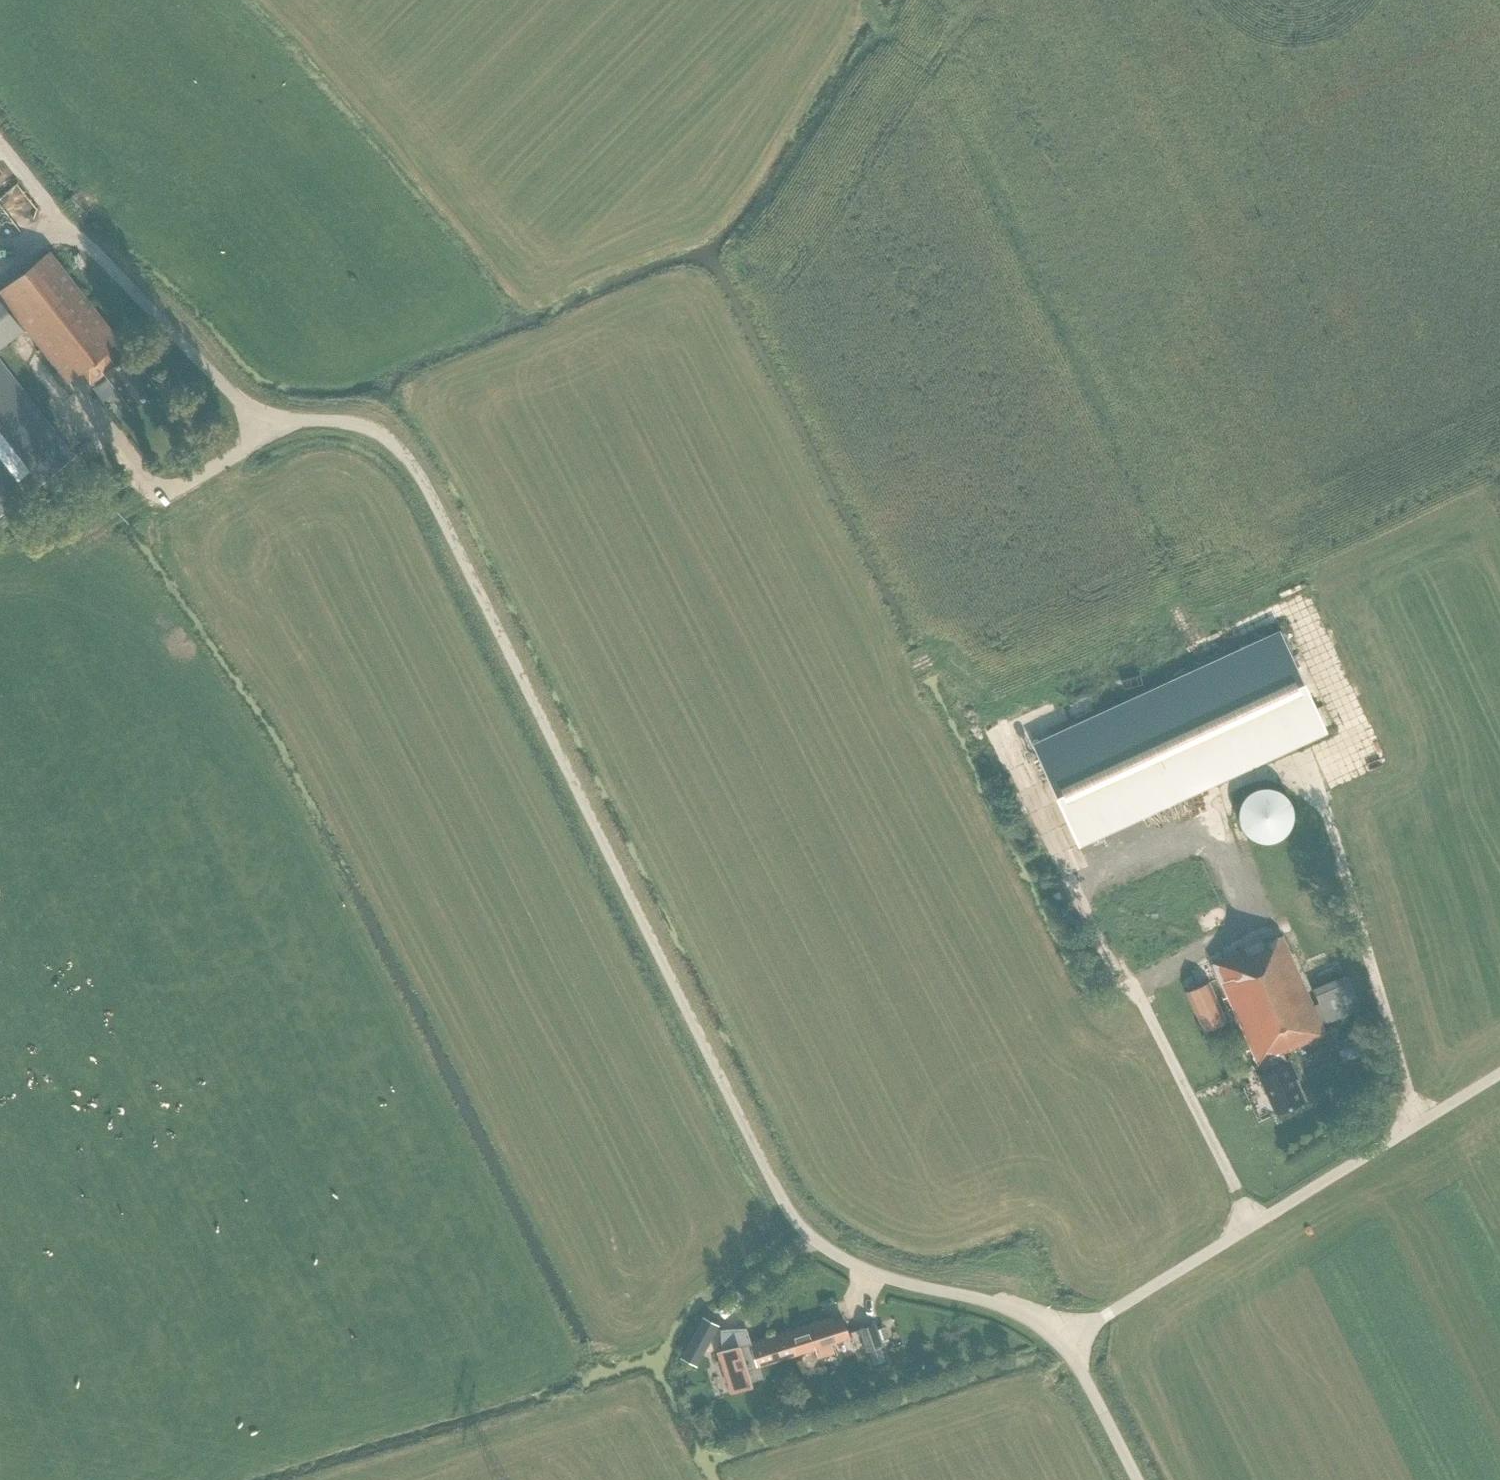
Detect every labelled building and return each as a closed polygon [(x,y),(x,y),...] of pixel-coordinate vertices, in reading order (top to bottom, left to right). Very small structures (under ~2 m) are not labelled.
[(67,382),(68,383),(82,372),(92,385),(106,374),(132,408),(157,388),(130,354),(127,356),(118,344),(121,341),(51,253),(0,292),(0,347),(25,328),(67,382)] [(73,455),(0,361),(0,511),(73,455)] [(1281,634),(1034,748),(1078,843),(1324,730),(1281,634)] [(1291,827),(1293,822),(1294,817),(1293,810),(1292,806),(1290,801),(1287,797),(1283,793),(1278,790),(1274,789),(1269,788),(1265,788),(1259,789),(1255,790),(1250,792),(1247,796),(1244,799),(1241,803),(1240,807),(1239,812),(1239,816),(1239,820),(1240,824),(1242,828),(1245,831),(1247,834),(1250,837),(1255,840),(1260,842),(1267,843),(1269,843),(1272,842),(1276,841),(1278,840),(1282,838),(1285,835),(1291,827)] [(1264,944),(1263,940),(1212,963),(1258,1065),(1261,1063),(1265,1072),(1258,1075),(1275,1114),(1304,1101),(1294,1078),(1297,1077),(1290,1061),(1287,1062),(1283,1053),(1325,1034),(1281,936),(1264,944)] [(1312,989),(1328,1023),(1361,1010),(1347,974),(1312,989)] [(1187,992),(1204,1031),(1226,1022),(1208,982),(1187,992)] [(844,1318),(835,1321),(834,1316),(751,1340),(747,1325),(721,1326),(722,1350),(718,1351),(730,1391),(751,1385),(749,1380),(761,1376),(758,1366),(815,1348),(818,1358),(834,1353),(831,1343),(850,1337),(844,1318)] [(867,1351),(868,1350),(882,1346),(881,1343),(877,1329),(875,1323),(860,1328),(867,1351)] [(877,1329),(881,1343),(889,1341),(884,1327),(877,1329)]
